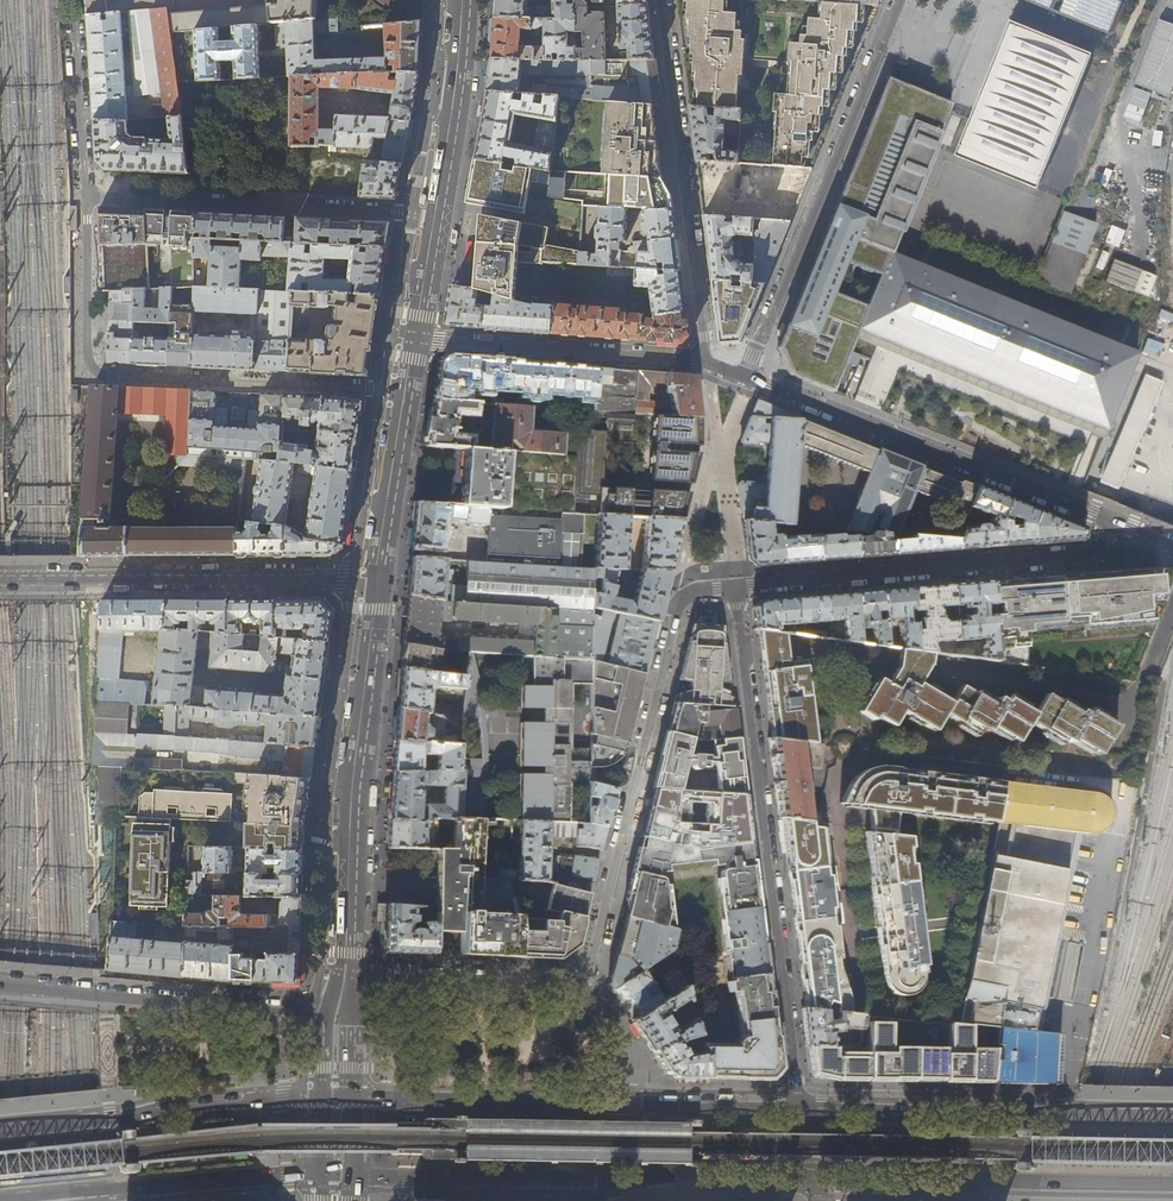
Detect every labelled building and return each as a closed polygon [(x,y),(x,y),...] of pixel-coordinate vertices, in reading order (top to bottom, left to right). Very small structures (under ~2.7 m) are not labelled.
[(108,14),(121,13),(130,12),(168,8),(171,33),(226,28),(234,28),(257,26),(275,24),(316,21),(318,0),(271,0),(271,5),(174,14),(173,0),(86,0),(87,16),(103,15),(108,14)] [(496,18),(575,20),(575,9),(575,0),(553,0),(553,6),(528,6),(528,0),(497,0),(496,18)] [(575,9),(588,8),(588,3),(584,0),(575,0),(575,9)] [(688,30),(698,107),(737,110),(739,76),(743,76),(744,59),(794,63),(792,96),(777,95),(775,114),(778,114),(775,166),(803,168),(815,138),(857,33),(868,5),(826,2),(796,0),(685,0),(688,30)] [(1045,9),(1045,10),(1072,21),(1090,28),(1108,35),(1122,0),(1023,0),(1045,9)] [(648,5),(619,7),(620,49),(629,48),(629,52),(620,53),(620,54),(615,54),(615,60),(654,59),(651,32),(648,5)] [(588,8),(575,9),(575,20),(576,32),(583,32),(584,41),(585,42),(585,47),(587,47),(587,49),(576,49),(577,60),(606,60),(605,12),(594,13),(594,15),(590,16),(587,19),(585,16),(589,13),(588,8)] [(121,13),(108,14),(108,21),(103,21),(103,15),(87,16),(89,47),(93,102),(94,120),(110,121),(116,121),(128,121),(121,13)] [(576,32),(575,20),(496,18),(494,39),(492,59),(542,60),(577,60),(576,49),(576,48),(568,48),(568,32),(576,32)] [(316,21),(275,24),(277,45),(288,45),(289,77),(292,77),(419,74),(421,50),(422,21),(385,24),(387,59),(315,61),(314,33),(337,34),(337,33),(337,19),(316,21)] [(973,116),(956,156),(1038,189),(1094,55),(1036,32),(1012,22),(985,85),(973,116)] [(257,26),(234,28),(235,42),(227,42),(226,28),(171,33),(178,82),(222,80),(221,62),(236,61),(237,79),(259,78),(257,26)] [(542,60),(492,59),(489,76),(487,90),(487,91),(516,93),(525,94),(536,95),(545,96),(546,96),(547,86),(521,83),(521,74),(529,75),(541,75),(542,60)] [(654,59),(615,60),(606,60),(577,60),(542,60),(541,75),(547,86),(546,96),(559,97),(572,98),(652,104),(660,104),(662,104),(659,81),(656,59),(654,59)] [(403,164),(404,159),(410,127),(415,97),(419,74),(292,77),(292,146),(297,146),(306,147),(318,147),(318,145),(330,145),(330,151),(335,151),(335,148),(373,148),(375,139),(386,139),(382,162),(403,164)] [(424,74),(419,74),(415,97),(420,98),(424,74)] [(789,320),(777,348),(789,374),(809,382),(833,392),(833,391),(858,330),(891,248),(948,107),(949,103),(911,88),(887,79),(789,320)] [(505,158),(516,160),(517,162),(517,166),(530,168),(551,171),(559,97),(546,96),(545,96),(543,105),(535,104),(536,95),(525,94),(523,101),(514,101),(516,93),(487,91),(481,126),(475,159),(504,164),(505,158)] [(658,149),(652,104),(572,98),(566,162),(563,162),(562,172),(568,172),(609,174),(661,177),(660,169),(658,149)] [(742,110),(737,110),(698,107),(690,106),(693,133),(697,161),(738,164),(739,147),(736,147),(735,152),(724,151),(725,131),(732,131),(737,130),(737,123),(741,122),(742,110)] [(183,117),(169,118),(172,140),(134,138),(128,134),(128,121),(116,121),(116,124),(110,124),(110,121),(94,120),(97,161),(106,170),(123,171),(189,174),(186,152),(179,152),(179,146),(186,145),(183,117)] [(1171,147),(1172,132),(1172,129),(1168,128),(1165,147),(1171,147)] [(504,164),(475,159),(468,193),(466,203),(489,207),(527,214),(532,181),(550,185),(551,171),(530,168),(517,166),(516,171),(504,168),(504,164)] [(399,184),(403,164),(382,162),(366,160),(362,197),(374,197),(397,199),(399,184)] [(566,199),(568,172),(562,172),(551,171),(550,185),(549,197),(566,199)] [(660,210),(673,208),(672,205),(672,199),(671,195),(668,189),(661,177),(609,174),(607,207),(628,208),(645,209),(660,210)] [(626,242),(628,208),(607,207),(600,206),(599,224),(597,227),(596,238),(599,241),(598,253),(591,253),(590,251),(580,251),(579,265),(579,266),(606,267),(619,268),(619,261),(612,260),(612,254),(616,254),(616,252),(619,252),(620,251),(621,251),(622,244),(624,244),(626,242)] [(148,245),(147,210),(123,209),(101,208),(106,291),(112,290),(136,289),(150,289),(148,245)] [(660,210),(645,209),(643,237),(649,237),(649,241),(677,238),(673,213),(673,208),(660,210)] [(167,211),(147,210),(148,245),(171,246),(172,287),(173,287),(196,286),(195,270),(195,258),(195,239),(195,233),(196,212),(179,212),(179,215),(171,214),(167,214),(167,211)] [(239,214),(196,212),(195,233),(202,233),(202,239),(213,239),(213,232),(220,233),(219,240),(237,240),(237,237),(234,237),(234,235),(243,236),(242,241),(290,243),(290,238),(284,238),(285,217),(239,214)] [(1069,290),(1095,226),(1061,212),(1033,281),(1064,293),(1069,290)] [(482,225),(481,243),(516,245),(515,246),(542,249),(541,263),(579,265),(580,251),(546,245),(549,227),(488,216),(483,214),(482,225)] [(735,281),(735,275),(743,276),(743,281),(765,283),(778,252),(790,221),(732,217),(732,221),(734,221),(734,224),(726,223),(726,217),(704,215),(708,248),(712,280),(735,281)] [(297,239),(290,238),(290,243),(308,244),(314,244),(320,244),(320,236),(333,237),(332,245),(352,246),(352,238),(364,239),(363,246),(369,246),(387,247),(389,239),(392,222),(352,220),(351,223),(334,222),(334,219),(316,220),(297,217),(297,239)] [(1118,247),(1126,230),(1113,224),(1105,242),(1118,247)] [(637,269),(681,271),(679,261),(677,238),(649,241),(650,252),(638,252),(637,269)] [(357,295),(360,295),(380,296),(383,276),(387,247),(369,246),(369,253),(362,253),(363,246),(352,246),(332,245),(320,244),(314,244),(313,253),(307,253),(308,244),(290,243),(242,241),(242,246),(213,245),(213,239),(202,239),(195,239),(195,258),(212,259),(209,287),(241,289),(244,261),(261,261),(262,256),(292,257),(289,291),(294,291),(304,292),(304,283),(311,284),(310,292),(350,294),(353,294),(353,286),(357,286),(357,295)] [(541,264),(541,263),(542,249),(515,246),(516,245),(481,243),(477,266),(474,288),(484,291),(488,293),(494,294),(515,300),(518,262),(541,264)] [(891,343),(1105,431),(1137,354),(913,258),(891,248),(858,330),(878,338),(891,343)] [(1148,297),(1156,274),(1114,258),(1105,281),(1148,297)] [(636,269),(619,268),(606,267),(606,276),(628,277),(628,275),(635,275),(636,269)] [(637,269),(636,269),(635,275),(635,286),(650,288),(653,314),(654,314),(659,314),(686,312),(684,298),(681,271),(637,269)] [(1085,278),(1076,276),(1072,293),(1080,295),(1085,278)] [(735,281),(712,280),(713,294),(717,326),(718,330),(719,344),(742,342),(744,337),(753,314),(765,283),(743,281),(735,281)] [(445,325),(483,327),(486,306),(484,305),(483,301),(482,300),(484,291),(474,288),(474,289),(452,285),(448,305),(445,325)] [(196,286),(173,287),(171,324),(170,337),(170,339),(168,366),(176,366),(192,367),(194,333),(195,311),(196,286)] [(258,315),(260,290),(241,289),(209,287),(200,286),(196,286),(195,311),(258,315)] [(172,287),(150,289),(136,289),(135,323),(171,324),(173,287),(172,287)] [(136,289),(112,290),(109,363),(120,364),(132,364),(134,332),(135,323),(136,289)] [(289,291),(260,290),(258,315),(257,337),(257,338),(255,370),(272,371),(289,371),(291,341),(293,306),(294,291),(289,291)] [(310,292),(304,292),(294,291),(293,306),(322,308),(322,309),(328,310),(328,308),(331,306),(338,307),(335,327),(334,327),(332,328),(331,329),(331,330),(330,330),(329,338),(331,338),(330,339),(331,340),(331,341),(333,342),(334,342),(333,348),(329,347),(330,347),(329,345),(329,344),(328,344),(327,343),(326,343),(326,342),(319,342),(319,343),(291,341),(289,371),(322,373),(369,375),(372,353),(376,324),(380,296),(360,295),(358,305),(349,304),(350,294),(310,292)] [(494,306),(486,306),(483,327),(553,333),(555,304),(535,303),(534,305),(525,303),(515,300),(494,294),(494,306)] [(555,303),(555,304),(553,333),(578,335),(615,337),(639,339),(639,328),(641,328),(643,318),(644,318),(643,317),(644,314),(627,313),(627,314),(624,313),(624,311),(621,311),(621,310),(620,308),(579,306),(578,308),(576,307),(576,310),(573,310),(573,305),(555,303)] [(659,314),(654,314),(654,318),(643,317),(644,318),(643,318),(641,328),(639,328),(639,339),(647,340),(682,343),(689,336),(686,312),(659,314)] [(255,370),(257,338),(239,336),(240,331),(234,331),(234,336),(194,333),(192,367),(223,368),(255,370)] [(134,332),(132,364),(150,365),(168,366),(170,339),(138,338),(139,332),(134,332)] [(1137,374),(1142,376),(1149,358),(1144,356),(1137,374)] [(593,400),(596,368),(554,365),(514,362),(477,359),(445,357),(443,357),(442,358),(439,360),(439,362),(436,379),(432,401),(461,403),(463,394),(460,391),(458,391),(458,388),(459,388),(460,388),(461,388),(462,387),(463,387),(463,386),(463,385),(476,386),(476,393),(487,393),(488,388),(498,388),(498,386),(508,387),(508,389),(522,390),(521,396),(530,397),(530,398),(534,399),(534,397),(543,398),(543,391),(558,393),(558,390),(568,391),(567,393),(582,394),(581,400),(593,400)] [(613,369),(596,368),(593,400),(593,411),(603,412),(634,414),(636,371),(613,369)] [(651,372),(636,371),(634,414),(636,414),(651,415),(699,418),(697,402),(694,375),(651,372)] [(237,555),(237,531),(238,527),(95,527),(95,518),(100,518),(100,522),(105,522),(106,518),(111,518),(119,413),(121,387),(93,386),(80,557),(106,556),(129,556),(135,556),(237,555)] [(180,465),(244,469),(246,459),(241,459),(232,459),(188,456),(192,390),(174,390),(130,388),(121,387),(119,413),(168,415),(165,454),(173,455),(180,465)] [(305,423),(307,396),(294,395),(262,394),(260,430),(214,428),(218,392),(205,391),(192,390),(188,456),(219,458),(232,459),(233,452),(242,452),(241,459),(246,459),(282,462),(283,443),(284,428),(285,420),(303,423),(305,423)] [(363,398),(307,396),(305,423),(304,427),(313,428),(313,425),(321,419),(323,423),(321,424),(320,429),(334,431),(334,426),(340,425),(344,425),(343,433),(359,435),(362,418),(364,400),(365,399),(363,398)] [(753,409),(750,417),(799,420),(799,417),(770,405),(757,400),(753,409)] [(461,403),(432,401),(429,416),(426,435),(424,446),(465,449),(488,451),(495,450),(561,454),(562,435),(527,432),(529,407),(492,405),(489,447),(471,446),(473,417),(481,418),(482,404),(461,403)] [(595,515),(598,515),(628,517),(646,518),(682,520),(685,509),(688,494),(601,487),(603,439),(634,441),(636,414),(634,414),(603,412),(602,430),(575,429),(574,455),(572,494),(596,495),(595,515)] [(647,481),(691,485),(698,453),(659,451),(660,443),(699,445),(700,435),(700,430),(699,418),(651,415),(649,442),(653,442),(652,450),(649,450),(647,481)] [(1148,482),(1153,465),(1142,462),(1154,421),(1138,416),(1120,474),(1148,482)] [(741,515),(742,521),(761,523),(777,524),(785,525),(789,525),(796,444),(799,420),(750,417),(740,441),(742,444),(756,444),(756,441),(769,442),(766,487),(753,486),(753,483),(740,482),(738,485),(740,503),(741,515)] [(868,473),(877,451),(842,437),(813,426),(814,423),(809,420),(799,417),(799,420),(796,444),(868,473)] [(302,430),(303,423),(285,420),(284,428),(302,430)] [(343,433),(334,431),(320,429),(318,438),(315,437),(314,446),(317,446),(317,448),(318,450),(319,451),(318,455),(314,452),(308,451),(308,449),(307,448),(307,447),(305,446),(305,445),(283,443),(282,462),(295,463),(300,463),(331,467),(332,462),(340,463),(339,469),(354,471),(357,453),(359,435),(343,433)] [(969,507),(977,487),(961,481),(959,484),(948,479),(922,469),(923,466),(901,457),(878,448),(877,451),(868,473),(846,530),(853,531),(892,534),(896,535),(913,491),(956,508),(956,513),(965,516),(969,507)] [(488,451),(465,449),(462,480),(461,506),(467,506),(571,513),(572,494),(574,455),(561,454),(495,450),(488,451)] [(1098,465),(1105,468),(1109,458),(1102,455),(1098,465)] [(244,469),(238,521),(248,522),(266,524),(274,525),(286,526),(295,463),(282,462),(246,459),(244,469)] [(331,467),(300,463),(299,474),(316,476),(308,538),(296,528),(288,526),(286,526),(285,555),(332,555),(343,545),(347,517),(354,471),(339,469),(331,467)] [(1083,491),(1151,518),(1156,504),(1088,477),(1083,491)] [(991,493),(977,487),(969,507),(976,510),(976,511),(976,512),(977,512),(977,513),(982,515),(983,515),(984,514),(985,513),(991,516),(990,520),(999,522),(1007,499),(991,493)] [(1019,504),(1007,499),(999,522),(1001,545),(1018,544),(1032,543),(1030,527),(1036,511),(1019,504)] [(467,506),(461,506),(415,502),(413,526),(411,547),(437,549),(442,516),(466,519),(467,506)] [(583,514),(571,513),(467,506),(466,519),(465,524),(488,525),(485,563),(493,564),(579,568),(583,514)] [(1054,518),(1036,511),(1030,527),(1032,543),(1055,541),(1083,539),(1084,530),(1054,518)] [(624,570),(628,517),(598,515),(594,569),(617,569),(624,570)] [(675,548),(682,520),(646,518),(642,570),(669,571),(675,548)] [(1001,545),(999,522),(990,520),(983,519),(983,526),(982,525),(976,526),(975,526),(974,527),(974,528),(960,529),(956,540),(957,549),(980,547),(1001,545)] [(780,564),(777,524),(761,523),(742,521),(744,541),(747,560),(754,566),(767,565),(780,564)] [(265,534),(266,524),(248,522),(248,529),(244,531),(237,531),(237,555),(260,555),(285,555),(286,526),(274,525),(274,530),(270,534),(265,534)] [(794,537),(793,526),(789,525),(785,525),(777,524),(780,564),(818,560),(815,528),(805,527),(806,536),(794,537)] [(824,536),(824,528),(815,528),(818,560),(836,559),(856,557),(853,531),(846,530),(845,530),(846,537),(841,537),(840,537),(840,536),(839,535),(838,535),(837,535),(824,536)] [(892,541),(892,534),(853,531),(856,557),(894,554),(892,541)] [(911,539),(892,541),(894,554),(926,552),(957,549),(956,540),(911,536),(911,539)] [(493,564),(485,563),(466,561),(465,580),(463,580),(462,586),(451,585),(452,570),(444,569),(445,560),(410,558),(410,569),(409,577),(407,595),(451,603),(555,609),(593,610),(593,608),(593,594),(593,579),(593,569),(579,568),(493,564)] [(993,615),(997,662),(1023,666),(1021,648),(1024,648),(1023,632),(1082,628),(1083,639),(1151,634),(1167,592),(1163,591),(1160,590),(1159,573),(1157,573),(1156,567),(1143,568),(1014,580),(991,582),(992,604),(993,615)] [(594,569),(593,569),(593,579),(599,580),(599,585),(596,584),(596,589),(599,589),(599,595),(593,594),(593,608),(657,622),(662,600),(665,590),(669,571),(642,570),(624,570),(620,582),(636,585),(635,590),(631,589),(630,594),(634,595),(631,607),(627,601),(610,598),(611,595),(617,569),(594,569)] [(970,584),(950,585),(952,606),(962,605),(962,609),(963,609),(964,617),(963,617),(963,620),(953,621),(955,641),(980,639),(982,637),(986,636),(986,645),(985,645),(983,648),(983,654),(982,654),(982,660),(997,662),(993,615),(985,616),(984,605),(992,604),(991,582),(970,584)] [(953,621),(952,606),(950,585),(930,587),(910,589),(912,612),(919,612),(920,610),(922,612),(920,614),(921,619),(919,619),(917,619),(917,624),(919,623),(920,631),(914,631),(916,651),(931,653),(933,653),(932,645),(934,642),(955,641),(953,621)] [(894,590),(880,591),(882,611),(883,620),(883,621),(898,620),(898,625),(899,625),(901,649),(916,651),(914,631),(912,612),(910,589),(894,590)] [(866,592),(854,593),(856,624),(862,624),(863,629),(872,628),(874,645),(885,647),(883,621),(883,620),(874,621),(873,612),(882,611),(880,591),(866,592)] [(837,595),(823,596),(825,622),(837,621),(840,617),(843,617),(845,641),(858,643),(856,624),(854,593),(837,595)] [(446,649),(448,650),(452,650),(458,651),(468,652),(592,660),(593,610),(555,609),(451,603),(407,595),(405,622),(403,643),(446,649)] [(807,597),(792,599),(794,624),(802,624),(802,627),(805,627),(805,623),(825,622),(823,596),(807,597)] [(177,600),(168,600),(164,631),(176,631),(177,625),(181,625),(182,622),(191,622),(191,631),(201,632),(202,624),(206,624),(206,621),(207,621),(208,624),(217,624),(217,634),(228,635),(229,599),(197,600),(177,600)] [(244,599),(229,599),(228,635),(242,635),(242,621),(245,621),(247,624),(256,624),(258,621),(261,621),(261,637),(275,638),(276,599),(244,599)] [(290,599),(276,599),(275,638),(286,638),(287,630),(304,630),(303,640),(330,641),(332,627),(334,610),(324,599),(290,599)] [(795,632),(794,624),(792,599),(773,600),(758,601),(753,608),(755,628),(755,629),(758,629),(784,633),(795,634),(795,632)] [(164,631),(168,600),(136,600),(104,600),(102,632),(122,632),(163,631),(164,631)] [(650,648),(657,622),(593,608),(593,610),(592,660),(644,673),(650,648)] [(701,626),(692,625),(690,634),(693,634),(692,638),(720,640),(721,636),(723,636),(722,627),(713,626),(713,628),(701,627),(701,626)] [(787,664),(784,633),(758,629),(758,630),(765,680),(772,738),(772,739),(814,744),(804,662),(787,664)] [(180,631),(176,631),(164,631),(163,631),(156,695),(153,696),(153,693),(146,692),(146,684),(117,681),(122,632),(102,632),(100,632),(93,703),(97,703),(130,704),(159,706),(177,707),(177,705),(193,706),(199,648),(213,649),(211,668),(275,673),(275,670),(278,670),(278,663),(276,662),(276,653),(295,654),(294,668),(290,668),(287,695),(258,693),(258,692),(257,692),(210,690),(208,708),(319,716),(324,685),(330,641),(303,640),(286,638),(275,638),(261,637),(255,636),(248,636),(242,635),(228,635),(217,634),(211,633),(211,632),(201,632),(191,631),(181,630),(180,631)] [(795,632),(795,634),(826,639),(826,631),(810,630),(795,632)] [(702,742),(703,742),(705,712),(705,706),(729,708),(730,699),(727,697),(725,697),(720,695),(719,686),(729,684),(727,665),(724,640),(720,640),(692,638),(689,638),(679,681),(689,684),(687,693),(685,693),(682,693),(679,694),(677,694),(675,695),(676,696),(676,704),(673,704),(668,724),(666,732),(692,739),(702,742)] [(402,659),(401,669),(442,674),(446,649),(403,643),(402,659)] [(931,653),(916,651),(901,649),(900,649),(897,667),(887,685),(877,679),(858,712),(873,720),(875,716),(893,726),(901,712),(933,731),(943,714),(977,734),(980,728),(989,733),(992,728),(1017,742),(1029,722),(1061,741),(1065,735),(1099,755),(1116,727),(1090,711),(1087,714),(1080,710),(1078,713),(1045,694),(1034,713),(1009,699),(1007,703),(998,697),(994,705),(960,686),(950,702),(918,684),(930,664),(931,653)] [(956,657),(973,659),(973,651),(972,650),(956,651),(956,657)] [(460,717),(459,725),(458,746),(483,747),(483,741),(491,741),(491,747),(542,749),(542,745),(550,745),(549,749),(590,751),(591,733),(592,660),(468,652),(466,664),(465,677),(464,689),(464,692),(475,704),(552,710),(550,731),(466,724),(467,719),(460,717)] [(638,698),(644,673),(592,660),(591,733),(616,740),(627,743),(631,726),(638,698)] [(442,674),(401,669),(399,689),(398,708),(439,716),(459,725),(460,717),(440,712),(428,711),(430,691),(430,690),(431,689),(432,687),(464,689),(465,677),(451,675),(442,674)] [(129,725),(130,704),(97,703),(96,732),(137,735),(188,737),(190,715),(195,720),(216,722),(216,723),(216,724),(216,725),(217,725),(218,726),(235,727),(236,727),(236,726),(237,726),(237,725),(238,724),(260,725),(269,718),(267,736),(244,735),(244,741),(315,747),(319,716),(208,708),(193,706),(177,705),(177,707),(159,706),(158,726),(129,725)] [(396,727),(395,740),(453,745),(453,738),(451,737),(441,736),(442,720),(439,716),(398,708),(396,727)] [(737,724),(735,709),(705,712),(703,742),(712,741),(739,737),(737,724)] [(459,725),(439,716),(442,720),(441,736),(451,737),(453,738),(453,745),(458,746),(459,725)] [(244,741),(188,737),(137,735),(96,732),(94,765),(95,765),(123,767),(172,769),(173,768),(181,768),(181,759),(136,758),(137,748),(199,750),(227,753),(227,754),(241,756),(269,758),(269,759),(286,760),(284,775),(311,777),(315,747),(244,741)] [(741,752),(739,737),(712,741),(714,750),(700,750),(697,751),(697,755),(691,755),(691,756),(688,757),(692,739),(666,732),(659,762),(652,789),(679,790),(687,761),(691,761),(691,767),(693,769),(695,769),(697,769),(698,768),(699,768),(707,768),(707,769),(716,770),(720,793),(746,795),(741,752)] [(627,744),(616,740),(591,733),(590,751),(589,783),(590,784),(594,784),(595,769),(597,769),(599,769),(601,768),(604,768),(606,767),(609,766),(612,764),(615,763),(618,760),(621,756),(623,753),(624,751),(625,748),(627,744)] [(814,744),(772,739),(768,739),(772,767),(775,790),(778,818),(782,818),(812,822),(804,768),(819,769),(822,745),(814,744)] [(453,745),(395,740),(393,757),(392,772),(419,772),(420,754),(438,755),(437,772),(456,772),(457,767),(456,767),(456,759),(457,759),(458,746),(453,745)] [(457,767),(456,772),(437,772),(419,772),(392,772),(391,783),(390,789),(390,798),(389,808),(388,820),(429,822),(429,821),(434,818),(454,818),(482,819),(498,820),(511,820),(520,820),(577,823),(581,824),(589,825),(590,784),(589,783),(590,751),(549,749),(542,749),(491,747),(483,747),(458,746),(457,759),(462,760),(462,767),(457,767)] [(122,816),(123,767),(95,765),(94,823),(116,824),(116,816),(122,816)] [(896,813),(995,825),(1003,780),(881,765),(869,767),(859,772),(849,782),(840,803),(869,807),(896,813)] [(234,822),(248,822),(304,825),(311,777),(235,772),(235,782),(236,783),(246,784),(246,792),(243,792),(239,794),(223,793),(223,791),(221,789),(214,788),(205,788),(203,790),(203,792),(185,792),(185,790),(184,789),(183,788),(164,787),(162,789),(152,789),(152,792),(143,792),(138,796),(137,823),(134,823),(132,906),(169,907),(172,819),(234,822)] [(995,825),(958,1024),(967,1025),(970,1025),(996,1028),(994,1052),(990,1084),(1036,1084),(1049,1084),(1049,1064),(1051,1064),(1054,1063),(1055,1061),(1055,1058),(1055,1055),(1053,1053),(1051,1052),(1049,1052),(1049,1033),(1040,1032),(1040,1029),(1047,1030),(1049,1017),(1035,1014),(1054,913),(1030,909),(1046,828),(1071,831),(1090,833),(1096,833),(1098,832),(1101,831),(1103,829),(1105,827),(1108,824),(1109,821),(1110,818),(1111,815),(1111,812),(1111,808),(1110,805),(1108,802),(1107,799),(1104,796),(1101,794),(1099,793),(1096,792),(1003,780),(995,825)] [(616,789),(604,787),(594,784),(590,784),(589,825),(606,828),(610,810),(616,789)] [(748,815),(746,795),(720,793),(679,790),(652,789),(647,809),(641,836),(645,837),(696,850),(747,842),(749,842),(752,842),(748,815)] [(896,813),(869,807),(871,833),(893,835),(896,813)] [(482,819),(454,818),(453,850),(437,849),(435,924),(449,924),(449,932),(459,933),(459,947),(467,947),(467,955),(509,957),(515,957),(516,934),(517,925),(516,920),(515,911),(510,879),(480,878),(482,819)] [(812,822),(782,818),(785,841),(788,871),(826,867),(825,859),(827,858),(826,847),(824,845),(823,843),(821,827),(812,827),(812,822)] [(429,822),(388,820),(388,834),(387,848),(435,849),(436,845),(432,845),(432,840),(425,840),(422,841),(423,828),(429,828),(429,821),(429,822)] [(510,833),(511,820),(498,820),(498,832),(510,833)] [(577,823),(520,820),(518,867),(548,870),(593,881),(595,874),(598,859),(573,856),(573,858),(548,855),(549,827),(554,827),(554,837),(575,838),(576,847),(588,847),(600,850),(603,840),(606,828),(589,825),(581,824),(581,830),(577,829),(577,823)] [(239,831),(248,831),(248,822),(234,822),(234,827),(239,831)] [(247,847),(248,847),(282,848),(286,849),(303,849),(304,843),(304,831),(304,825),(248,822),(248,831),(247,847)] [(1054,913),(1071,831),(1046,828),(1030,909),(1054,913)] [(871,833),(865,832),(868,852),(869,854),(870,856),(872,857),(876,894),(873,895),(876,926),(880,925),(882,942),(879,943),(883,978),(885,985),(887,988),(889,990),(894,994),(898,995),(904,995),(910,994),(915,990),(918,987),(920,981),(920,965),(923,965),(913,881),(909,881),(904,837),(893,835),(871,833)] [(630,899),(625,917),(670,929),(664,887),(664,882),(663,881),(661,879),(658,879),(657,874),(668,873),(667,867),(713,862),(714,867),(724,866),(725,871),(723,871),(722,872),(721,873),(729,941),(763,937),(760,912),(754,863),(751,863),(749,842),(747,842),(696,850),(645,837),(642,849),(638,848),(636,857),(627,894),(631,895),(630,899)] [(241,851),(241,847),(206,846),(206,857),(205,858),(205,865),(206,866),(205,873),(302,873),(303,864),(303,849),(286,849),(282,848),(248,847),(247,868),(232,868),(232,857),(233,856),(233,851),(241,851)] [(548,870),(518,867),(517,880),(528,881),(541,881),(552,883),(553,884),(578,890),(590,893),(592,884),(547,873),(548,870)] [(826,867),(788,871),(794,920),(800,965),(802,987),(805,1009),(836,1011),(850,1013),(848,995),(838,969),(830,907),(833,907),(832,896),(831,894),(829,892),(826,867)] [(302,887),(302,873),(205,873),(195,873),(195,880),(189,880),(188,896),(217,896),(242,896),(281,897),(302,897),(302,887)] [(516,934),(515,957),(529,958),(559,959),(577,945),(586,910),(590,893),(553,884),(552,883),(543,919),(522,918),(522,920),(516,920),(517,925),(516,934)] [(301,912),(302,897),(281,897),(281,909),(277,909),(277,913),(245,913),(241,910),(242,896),(217,896),(216,910),(210,910),(208,913),(187,912),(187,924),(223,925),(223,918),(232,918),(232,925),(234,925),(300,927),(301,912)] [(418,923),(421,923),(431,923),(426,907),(386,904),(386,916),(386,922),(414,924),(413,922),(418,923)] [(672,948),(677,930),(670,929),(625,917),(625,918),(616,953),(608,983),(610,986),(612,989),(641,971),(658,960),(671,951),(672,948)] [(431,924),(431,923),(421,923),(421,932),(417,931),(418,923),(413,922),(414,924),(386,922),(385,939),(385,951),(420,953),(434,953),(434,932),(435,924),(431,924)] [(134,940),(135,924),(113,923),(109,970),(116,970),(145,973),(185,976),(187,928),(167,927),(166,942),(134,940)] [(232,925),(223,925),(187,924),(187,928),(185,976),(209,978),(234,980),(234,953),(234,925),(232,925)] [(300,939),(300,927),(234,925),(234,953),(256,953),(270,953),(300,953),(300,939)] [(734,977),(768,973),(765,955),(763,937),(729,941),(725,942),(726,951),(730,950),(734,977)] [(692,982),(671,951),(658,960),(667,973),(661,977),(672,995),(684,987),(692,982)] [(256,961),(256,953),(234,953),(234,980),(253,981),(255,981),(256,963),(256,961)] [(299,968),(300,953),(270,953),(269,959),(262,959),(262,958),(259,958),(258,961),(256,961),(256,963),(255,981),(259,981),(299,982),(299,968)] [(652,988),(641,971),(612,989),(621,1004),(632,1021),(669,997),(665,991),(661,993),(656,986),(652,988)] [(700,1044),(702,1052),(709,1079),(758,1079),(770,1080),(774,1074),(780,1068),(774,1022),(768,973),(734,977),(729,978),(730,982),(726,983),(727,993),(733,992),(738,1038),(737,1039),(736,1040),(736,1041),(736,1042),(736,1043),(736,1044),(700,1044)] [(688,999),(684,987),(672,995),(669,997),(632,1021),(645,1040),(651,1051),(668,1043),(693,1036),(698,1035),(693,1018),(676,1029),(675,1028),(676,1023),(672,1018),(670,1017),(666,1020),(664,1017),(665,1016),(666,1014),(666,1013),(665,1013),(688,999)] [(860,1015),(850,1013),(836,1011),(805,1009),(802,1008),(805,1034),(807,1046),(834,1046),(832,1032),(842,1031),(847,1028),(860,1030),(860,1015)] [(837,1081),(858,1081),(877,1082),(899,1082),(950,1083),(970,1083),(987,1083),(990,1084),(994,1052),(970,1052),(966,1052),(967,1025),(958,1024),(930,1023),(897,1019),(867,1016),(866,1046),(859,1046),(834,1046),(807,1046),(809,1064),(810,1075),(833,1080),(837,1081)] [(695,1042),(693,1036),(668,1043),(651,1051),(653,1054),(666,1074),(674,1078),(709,1079),(702,1052),(688,1055),(683,1046),(695,1042)] [(262,1119),(250,1120),(250,1128),(262,1127),(262,1119)] [(390,1150),(390,1155),(396,1155),(396,1152),(400,1152),(403,1152),(403,1154),(422,1154),(431,1151),(431,1148),(432,1136),(431,1136),(431,1130),(431,1128),(423,1124),(413,1124),(410,1124),(403,1124),(403,1128),(398,1128),(398,1126),(396,1126),(396,1122),(390,1122),(390,1128),(389,1128),(388,1128),(388,1129),(388,1135),(389,1135),(389,1139),(389,1148),(389,1149),(390,1150)] [(132,1127),(126,1128),(126,1131),(122,1131),(122,1128),(116,1129),(113,1131),(114,1136),(113,1136),(114,1144),(115,1144),(137,1142),(135,1129),(132,1129),(132,1127)] [(1016,1137),(1016,1142),(1037,1143),(1037,1142),(1038,1142),(1039,1134),(1038,1134),(1038,1128),(1035,1128),(1035,1127),(1018,1127),(1018,1128),(1015,1128),(1015,1136),(1016,1137)] [(263,1153),(263,1146),(251,1146),(252,1154),(263,1153)] [(1037,1164),(1037,1156),(1036,1156),(1036,1155),(1014,1155),(1014,1160),(1013,1160),(1013,1169),(1016,1169),(1016,1171),(1033,1171),(1033,1169),(1036,1169),(1036,1164),(1037,1164)] [(139,1170),(138,1157),(116,1159),(115,1160),(116,1167),(117,1167),(117,1172),(120,1174),(127,1173),(126,1170),(130,1170),(130,1172),(137,1172),(137,1170),(139,1170)]
